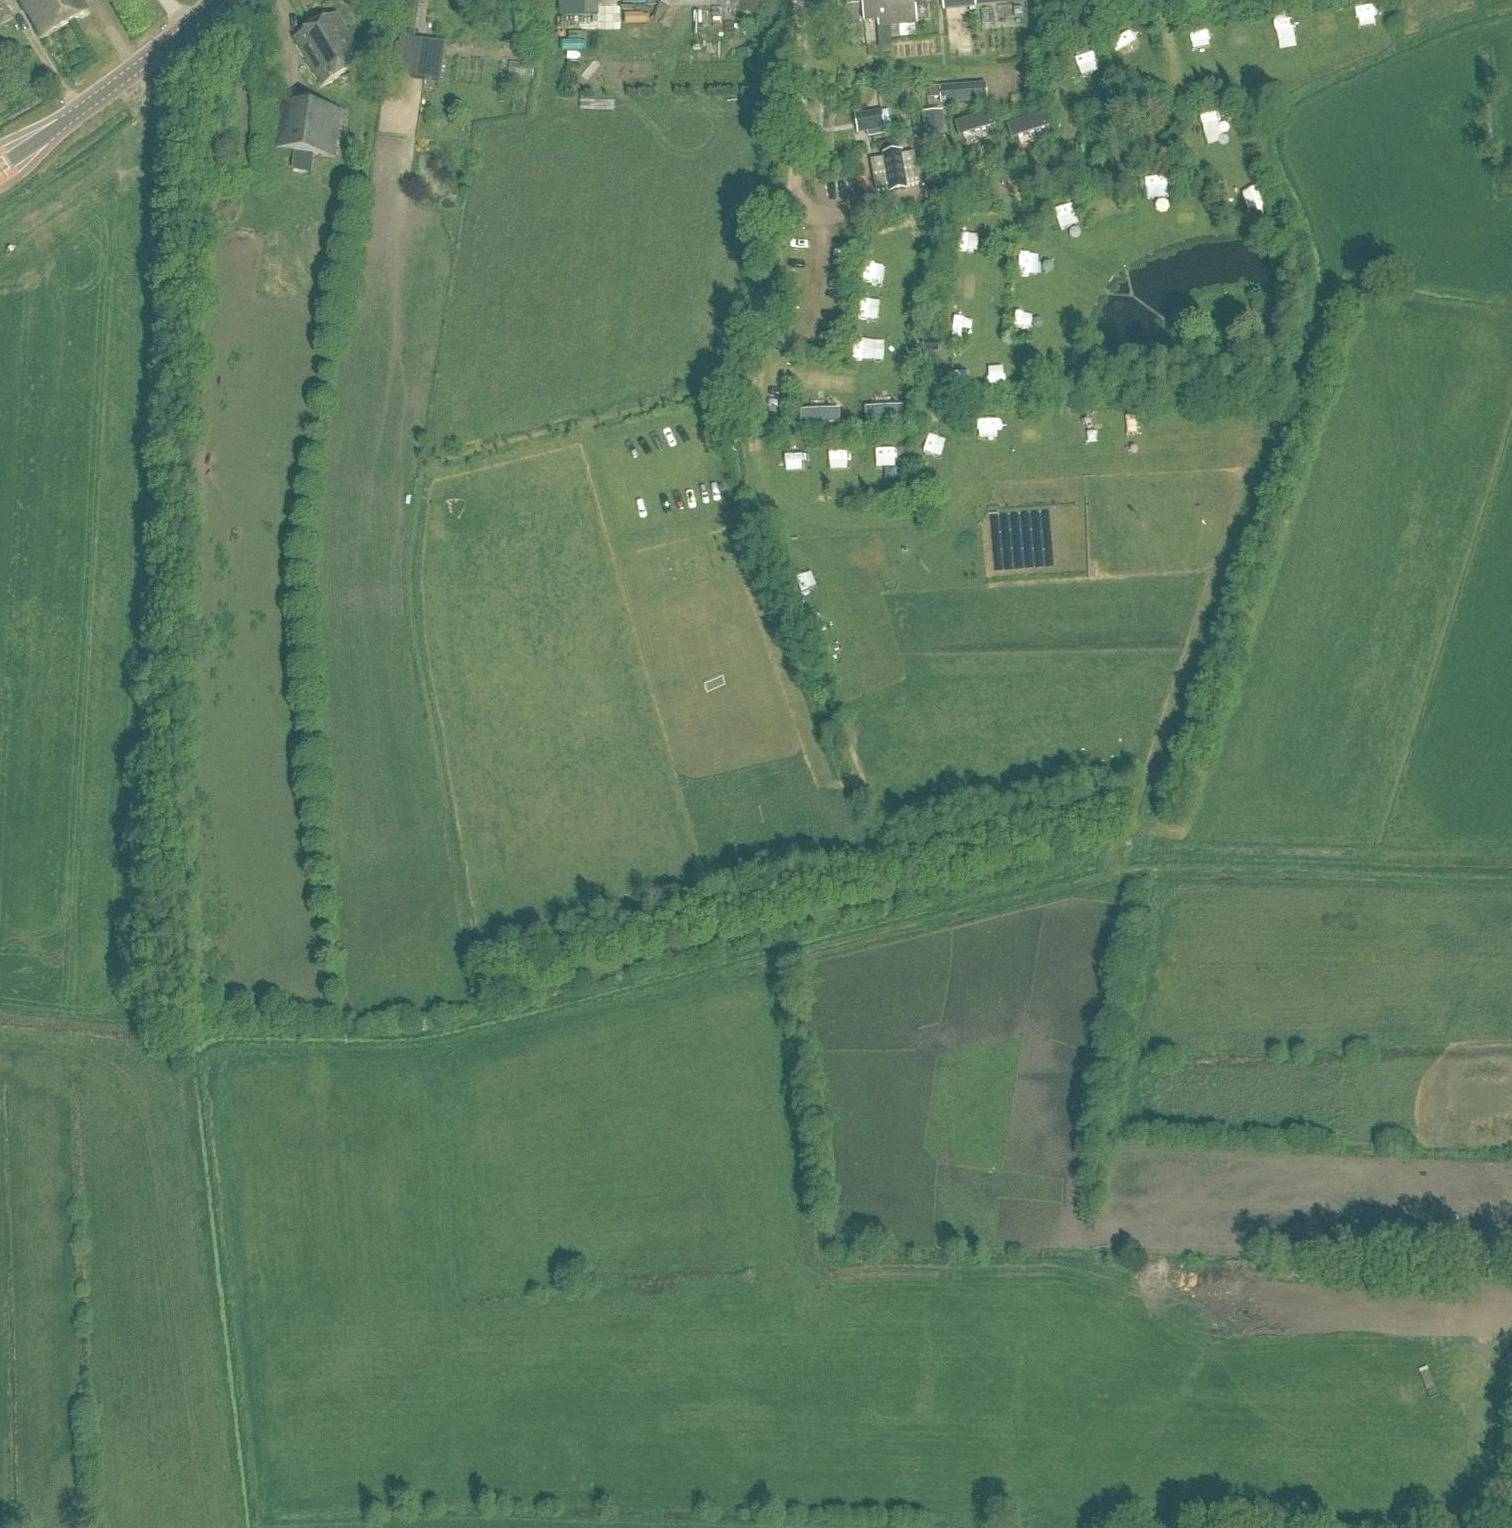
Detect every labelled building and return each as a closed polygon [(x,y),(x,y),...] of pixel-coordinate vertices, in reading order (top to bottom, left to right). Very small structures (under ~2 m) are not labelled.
[(1,0),(0,0),(0,28),(13,20),(1,0)] [(49,0),(18,0),(27,16),(28,16),(41,40),(64,27),(49,0)] [(64,27),(87,13),(80,0),(49,0),(64,27)] [(396,38),(391,77),(426,81),(428,69),(443,71),(447,45),(416,41),(421,0),(404,0),(399,39),(396,38)] [(916,0),(841,0),(842,13),(864,11),(865,23),(880,22),(880,27),(918,24),(916,0)] [(1025,0),(943,0),(944,11),(1025,3),(1025,0)] [(367,63),(338,15),(295,41),(324,89),(367,63)] [(1298,21),(1273,24),(1274,35),(1299,32),(1298,21)] [(1189,33),(1190,49),(1215,47),(1214,32),(1189,33)] [(988,103),(987,84),(941,88),(943,106),(988,103)] [(343,112),(283,104),(276,152),(336,160),(343,112)] [(884,113),(868,116),(872,138),(889,135),(884,113)] [(946,140),(944,113),(924,114),(926,141),(946,140)] [(919,186),(913,155),(901,157),(900,152),(882,156),(882,160),(870,162),(876,195),(887,192),(888,196),(907,192),(907,188),(919,186)] [(812,460),(786,459),(786,470),(812,471),(812,460)]
